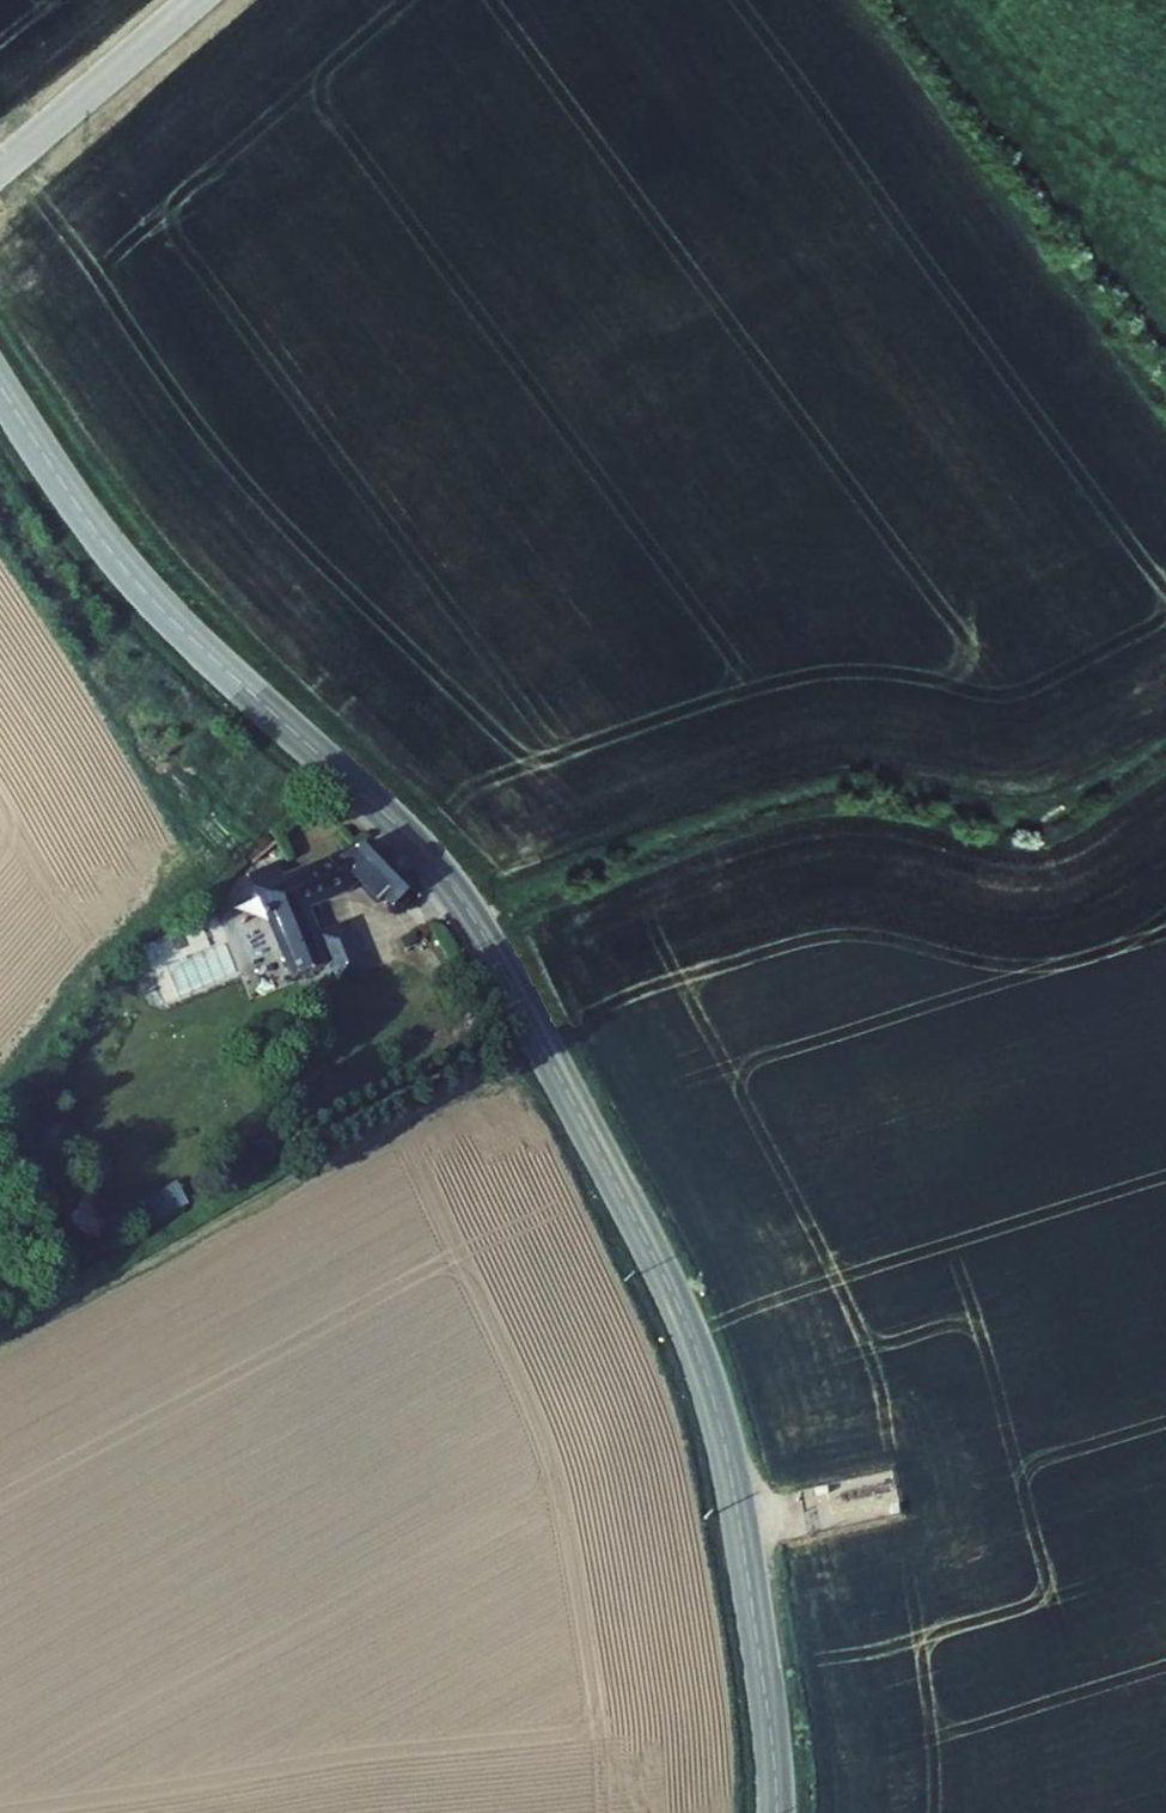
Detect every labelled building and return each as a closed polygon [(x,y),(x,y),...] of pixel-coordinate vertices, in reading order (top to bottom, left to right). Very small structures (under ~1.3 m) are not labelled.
[(378,859),(359,841),(356,842),(356,851),(259,884),(299,992),(331,977),(320,949),(300,901),(353,881),(379,905),(386,898),(392,903),(415,881),(389,855),(378,859)] [(320,949),(331,977),(355,967),(343,940),(320,949)] [(186,1208),(174,1186),(143,1202),(155,1224),(186,1208)]
